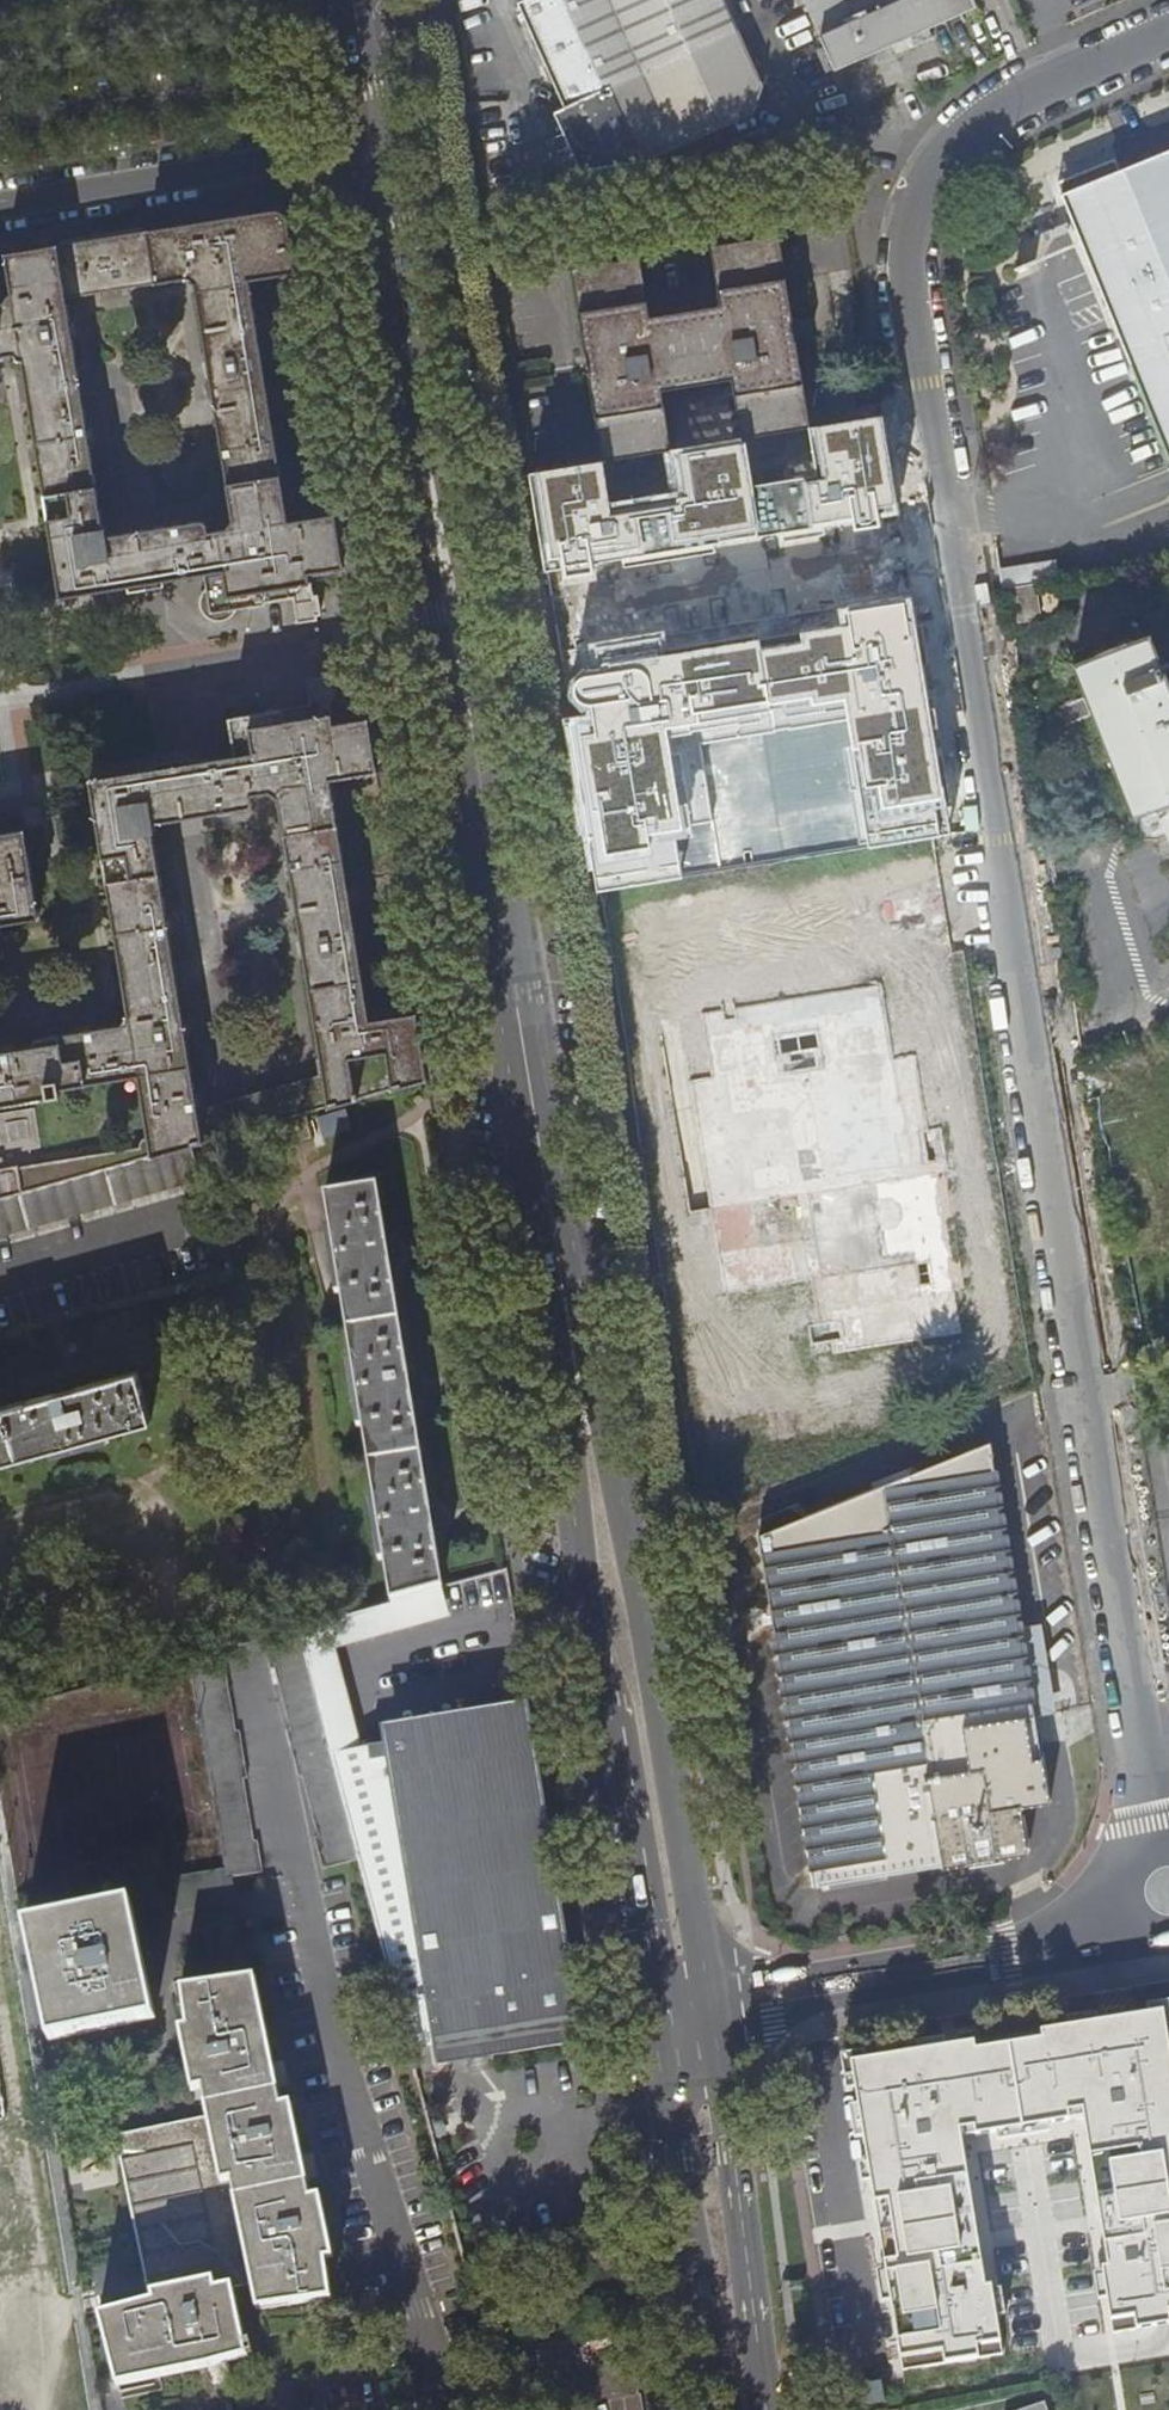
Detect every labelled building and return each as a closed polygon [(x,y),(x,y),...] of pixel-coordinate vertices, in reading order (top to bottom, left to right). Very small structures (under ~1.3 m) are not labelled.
[(611,89),(571,0),(522,0),(517,2),(565,109),(611,89)] [(611,89),(739,33),(724,0),(571,0),(611,89)] [(834,68),(908,36),(926,28),(975,7),(972,0),(804,0),(834,68)] [(930,38),(926,28),(908,36),(912,46),(930,38)] [(739,33),(611,89),(644,162),(755,114),(762,85),(739,33)] [(611,89),(565,109),(555,113),(582,171),(644,162),(611,89)] [(1052,203),(1168,469),(1168,151),(1052,203)] [(2,360),(2,355),(12,354),(22,364),(60,597),(205,573),(208,587),(201,594),(198,603),(200,613),(204,619),(214,624),(224,624),(232,618),(236,608),(294,600),(296,626),(316,621),(314,617),(319,615),(317,596),(311,596),(308,572),(342,567),(333,514),(285,520),(248,280),(295,272),(285,225),(271,212),(3,254),(9,293),(3,304),(0,304),(0,360),(2,360)] [(808,427),(777,239),(711,249),(721,306),(648,318),(638,258),(572,269),(604,461),(668,450),(658,390),(731,378),(741,438),(808,427)] [(604,461),(528,473),(544,571),(898,512),(882,415),(808,427),(815,472),(748,483),(741,438),(668,450),(676,499),(612,510),(604,461)] [(1041,625),(1035,590),(1014,594),(1020,629),(1041,625)] [(1061,625),(1056,595),(1042,598),(1047,627),(1061,625)] [(590,642),(595,667),(574,671),(578,694),(581,713),(567,715),(600,896),(868,847),(951,832),(908,596),(836,609),(838,624),(801,630),(803,639),(763,646),(760,633),(670,649),(666,628),(590,642)] [(1085,701),(1093,721),(1133,822),(1168,808),(1168,666),(1161,669),(1150,640),(1073,670),(1085,701)] [(415,1015),(369,1022),(330,780),(379,769),(367,719),(332,724),(329,702),(333,701),(331,681),(325,681),(325,676),(307,680),(309,705),(228,718),(236,756),(90,780),(128,1014),(121,1024),(92,1029),(90,1025),(76,1028),(77,1032),(35,1040),(35,1046),(13,1049),(13,1045),(0,1048),(0,1052),(0,1200),(189,1146),(277,1122),(308,1113),(426,1080),(415,1015)] [(1064,731),(1093,721),(1085,701),(1057,712),(1064,731)] [(39,919),(24,830),(0,833),(0,925),(39,919)] [(944,913),(940,891),(893,899),(896,920),(944,913)] [(882,995),(703,1025),(712,1078),(689,1082),(725,1298),(821,1281),(829,1322),(816,1324),(819,1344),(832,1342),(834,1355),(961,1332),(935,1172),(949,1170),(941,1126),(929,1128),(916,1054),(892,1058),(882,995)] [(308,1113),(277,1122),(284,1146),(315,1137),(308,1113)] [(0,1200),(0,1237),(202,1179),(189,1146),(0,1200)] [(385,1561),(391,1600),(442,1586),(434,1526),(445,1524),(442,1507),(430,1509),(411,1396),(422,1393),(419,1376),(409,1378),(389,1264),(399,1263),(396,1244),(386,1247),(376,1189),(325,1196),(330,1232),(325,1233),(335,1296),(339,1295),(352,1366),(347,1366),(357,1428),(362,1428),(375,1497),(369,1498),(379,1561),(385,1561)] [(0,1409),(0,1462),(51,1450),(56,1454),(109,1439),(106,1431),(152,1421),(136,1371),(0,1409)] [(942,1861),(998,1852),(990,1798),(1017,1794),(1019,1805),(1050,1799),(988,1441),(758,1533),(775,1630),(771,1633),(815,1887),(942,1866),(942,1861)] [(328,1732),(334,1755),(366,1750),(340,1648),(451,1617),(443,1588),(299,1629),(326,1732),(328,1732)] [(323,1873),(362,1862),(334,1755),(328,1732),(326,1732),(299,1629),(262,1639),(272,1674),(274,1673),(290,1734),(287,1734),(299,1780),(302,1780),(318,1840),(314,1840),(323,1873)] [(222,1650),(190,1659),(223,1869),(226,1880),(261,1875),(255,1843),(252,1844),(243,1782),(246,1781),(238,1734),(235,1735),(222,1650)] [(366,1750),(334,1755),(362,1862),(372,1898),(412,2050),(435,2046),(438,2064),(585,2040),(556,1868),(529,1700),(501,1704),(504,1721),(385,1741),(386,1746),(366,1750)] [(990,1798),(998,1852),(1025,1848),(1019,1805),(1017,1794),(990,1798)] [(223,1869),(173,1878),(177,1908),(229,1900),(226,1880),(223,1869)] [(154,2019),(130,1904),(26,1926),(49,2041),(154,2019)] [(206,2108),(208,2119),(222,2182),(232,2180),(254,2286),(259,2310),(332,2300),(327,2259),(334,2258),(322,2198),(312,2199),(291,2105),(281,2106),(272,2061),(258,1993),(255,1979),(220,1985),(183,1990),(188,2029),(180,2031),(194,2091),(203,2090),(206,2108)] [(852,2061),(875,2202),(890,2200),(902,2263),(886,2267),(901,2359),(938,2352),(943,2365),(979,2359),(977,2345),(998,2344),(994,2291),(985,2293),(962,2128),(976,2126),(977,2135),(1069,2120),(1067,2108),(1083,2106),(1114,2317),(1168,2309),(1168,2052),(1162,2014),(1047,2031),(1048,2040),(974,2051),(972,2042),(852,2061)] [(217,2289),(233,2286),(234,2289),(254,2286),(232,2180),(222,2182),(208,2119),(116,2136),(150,2288),(152,2301),(175,2294),(174,2288),(215,2281),(217,2289)] [(175,2294),(152,2301),(102,2316),(120,2386),(208,2368),(254,2354),(251,2342),(246,2344),(234,2289),(233,2286),(217,2289),(215,2281),(174,2288),(175,2294)] [(1039,2398),(1005,2409),(1043,2409),(1039,2398)]
